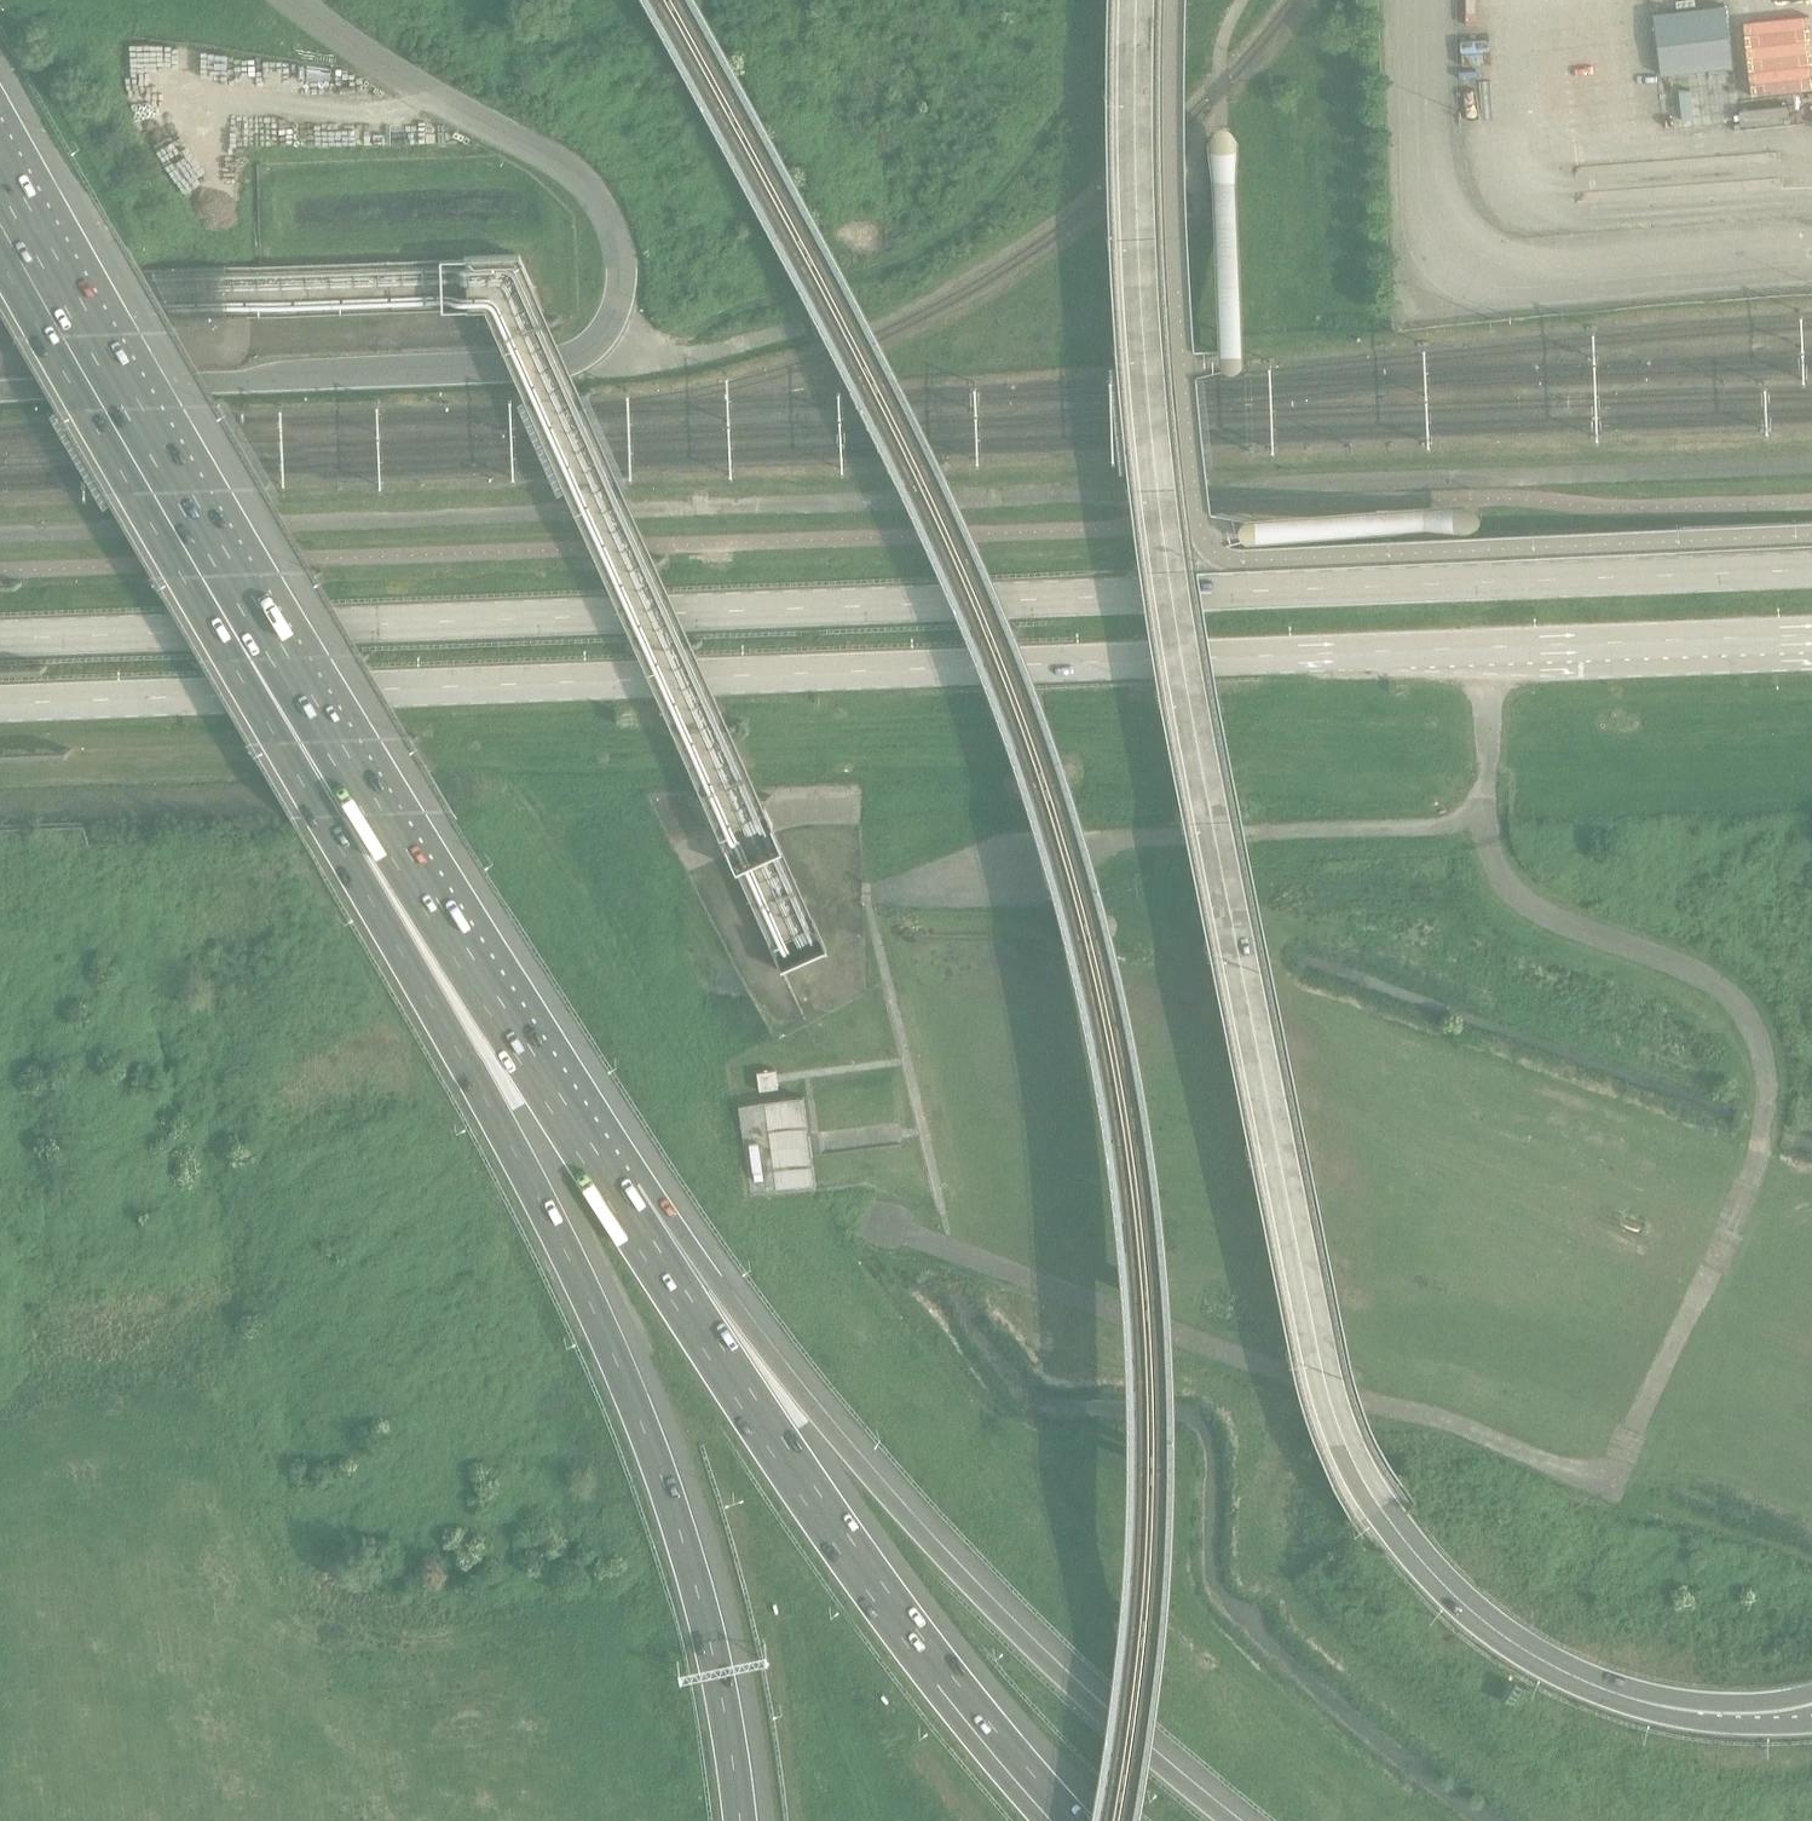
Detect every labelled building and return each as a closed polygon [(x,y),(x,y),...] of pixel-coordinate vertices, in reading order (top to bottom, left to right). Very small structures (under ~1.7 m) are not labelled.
[(1653,8),(1660,68),(1731,59),(1724,0),(1716,0),(1653,8)] [(1790,102),(1740,106),(1742,125),(1792,122),(1790,102)] [(486,322),(486,327),(557,323),(557,318),(486,322)] [(516,395),(516,400),(587,396),(587,392),(516,395)] [(553,480),(554,485),(625,481),(625,476),(553,480)] [(594,563),(595,568),(666,564),(666,560),(594,563)] [(629,645),(629,650),(701,646),(700,642),(629,645)] [(666,728),(667,733),(738,729),(738,724),(666,728)] [(696,799),(696,804),(768,800),(768,796),(696,799)] [(759,1092),(778,1089),(777,1080),(776,1070),(757,1073),(759,1092)] [(810,1147),(803,1098),(739,1106),(745,1151),(751,1196),(815,1187),(810,1147)]
